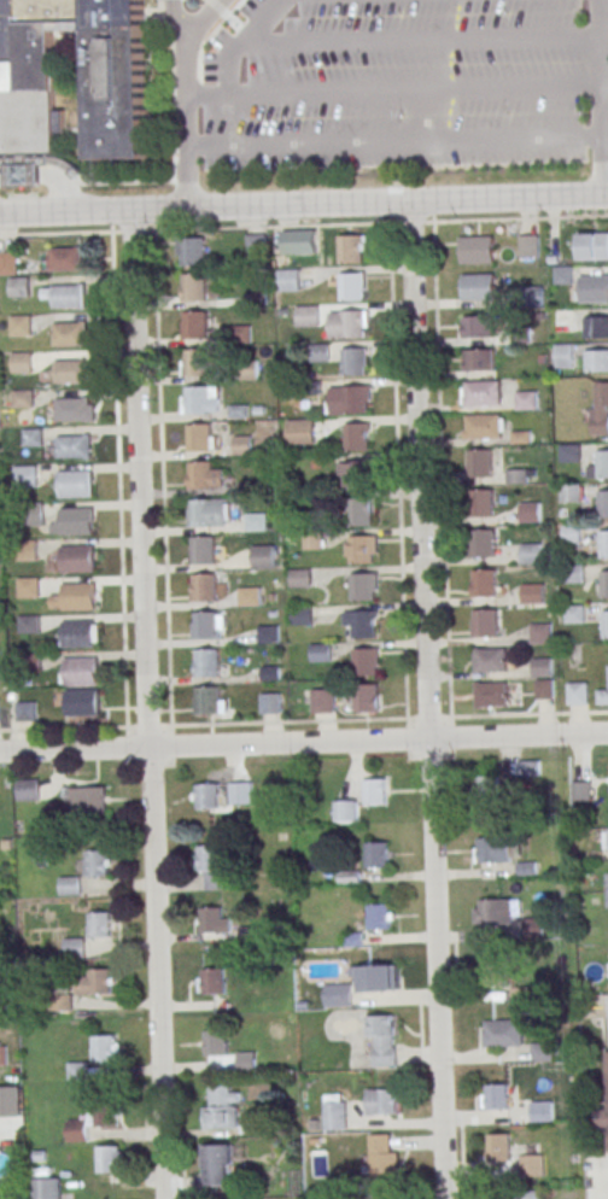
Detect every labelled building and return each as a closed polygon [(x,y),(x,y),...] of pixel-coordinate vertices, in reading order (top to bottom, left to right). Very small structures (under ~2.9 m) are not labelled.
[(55,158),(54,30),(90,30),(91,158),(146,158),(145,0),(0,0),(0,159),(55,158)] [(39,186),(39,162),(8,162),(8,186),(39,186)] [(579,234),(607,233),(607,260),(580,261),(579,234)] [(247,235),(265,235),(267,252),(247,252),(247,235)] [(279,236),(298,235),(298,253),(279,253),(279,236)] [(339,235),(363,235),(364,263),(339,264),(339,235)] [(520,235),(539,235),(540,256),(521,257),(520,235)] [(181,238),(205,236),(206,264),(181,265),(181,238)] [(462,236),(495,236),(495,263),(462,263),(462,236)] [(51,247),(82,246),(83,270),(52,271),(51,247)] [(17,275),(0,275),(0,252),(17,251),(17,275)] [(555,267),(574,267),(574,283),(555,285),(555,267)] [(280,270),(299,270),(300,287),(281,288),(280,270)] [(182,273),(206,273),(207,300),(182,302),(182,273)] [(341,274),(366,274),(367,302),(341,303),(341,274)] [(463,274),(497,274),(497,299),(464,300),(463,274)] [(581,276),(607,275),(607,302),(583,303),(581,276)] [(10,279),(30,277),(30,297),(10,297),(10,279)] [(53,286),(84,285),(84,308),(54,309),(53,286)] [(524,287),(543,287),(543,304),(525,305),(524,287)] [(320,305),(297,305),(297,326),(320,326),(320,305)] [(555,309),(555,332),(575,332),(575,309),(555,309)] [(183,311),(209,310),(209,338),(185,339),(183,311)] [(331,311),(331,338),(370,338),(370,311),(331,311)] [(11,316),(31,316),(31,335),(11,335),(11,316)] [(463,316),(463,336),(495,336),(495,316),(463,316)] [(586,317),(607,317),(607,338),(586,339),(586,317)] [(54,323),(86,322),(86,345),(54,346),(54,323)] [(232,327),(250,326),(251,343),(232,344),(232,327)] [(311,345),(331,344),(332,362),(312,362),(311,345)] [(557,344),(574,344),(574,368),(557,368),(557,344)] [(185,349),(210,347),(210,376),(186,376),(185,349)] [(344,350),(369,349),(369,376),(345,378),(344,350)] [(463,370),(494,370),(494,349),(463,349),(463,370)] [(586,350),(607,350),(607,372),(586,373),(586,350)] [(12,353),(31,352),(31,373),(12,373),(12,353)] [(54,359),(86,358),(87,382),(55,384),(54,359)] [(240,362),(259,361),(261,379),(241,379),(240,362)] [(467,382),(501,381),(502,405),(468,407),(467,382)] [(591,382),(591,435),(607,435),(607,382),(591,382)] [(186,386),(211,385),(211,414),(187,414),(186,386)] [(345,387),(370,386),(372,414),(346,415),(345,387)] [(13,391),(33,390),(33,408),(14,408),(13,391)] [(516,392),(537,392),(538,409),(518,410),(516,392)] [(57,398),(87,397),(88,421),(57,422),(57,398)] [(230,417),(248,417),(248,405),(230,405),(230,417)] [(467,414),(501,413),(501,439),(468,440),(467,414)] [(316,444),(316,419),(288,419),(288,444),(316,444)] [(187,423),(212,422),(214,451),(188,451),(187,423)] [(346,425),(370,423),(372,451),(347,452),(346,425)] [(24,429),(43,429),(43,446),(24,446),(24,429)] [(57,435),(89,434),(90,457),(58,458),(57,435)] [(234,438),(253,437),(253,454),(235,455),(234,438)] [(561,445),(581,445),(583,462),(561,462),(561,445)] [(468,450),(493,450),(495,478),(469,479),(468,450)] [(598,452),(607,452),(607,478),(600,479),(598,452)] [(188,461),(214,461),(215,489),(189,490),(188,461)] [(346,461),(372,461),(373,489),(347,490),(346,461)] [(16,467),(37,466),(39,487),(17,487),(16,467)] [(508,468),(528,467),(528,484),(508,485),(508,468)] [(58,470),(90,469),(90,497),(59,497),(58,470)] [(561,485),(581,485),(583,502),(562,502),(561,485)] [(469,490),(495,489),(495,517),(470,517),(469,490)] [(600,492),(607,492),(607,518),(601,519),(600,492)] [(189,498),(215,498),(215,526),(191,527),(189,498)] [(349,499),(373,498),(374,526),(350,527),(349,499)] [(520,503),(540,502),(542,522),(521,522),(520,503)] [(23,503),(43,503),(45,526),(23,526),(23,503)] [(60,508),(92,507),(93,534),(60,534),(60,508)] [(246,514),(265,513),(267,530),(247,531),(246,514)] [(565,525),(581,524),(583,542),(565,542),(565,525)] [(470,530),(495,530),(496,557),(470,557),(470,530)] [(600,559),(607,559),(607,530),(600,530),(600,559)] [(304,532),(323,531),(323,549),(304,549),(304,532)] [(192,537),(216,536),(217,563),(192,565),(192,537)] [(350,537),(374,537),(375,565),(351,566),(350,537)] [(18,542),(37,540),(39,558),(19,558),(18,542)] [(521,544),(542,543),(543,563),(522,563),(521,544)] [(60,546),(93,545),(93,572),(62,573),(60,546)] [(253,546),(274,546),(275,567),(255,568),(253,546)] [(566,566),(585,565),(586,583),(567,583),(566,566)] [(291,571),(310,569),(311,587),(292,587),(291,571)] [(473,571),(497,569),(498,598),(473,598),(473,571)] [(193,574),(217,573),(218,601),(193,602),(193,574)] [(351,574),(375,574),(376,602),(352,603),(351,574)] [(19,579),(39,579),(40,596),(21,597),(19,579)] [(62,584),(93,583),(94,609),(63,610),(62,584)] [(522,584),(543,584),(543,603),(524,604),(522,584)] [(239,589),(258,587),(259,606),(240,606),(239,589)] [(566,606),(585,606),(585,622),(567,622),(566,606)] [(292,608),(311,607),(312,624),(293,625),(292,608)] [(473,610),(498,609),(499,638),(474,638),(473,610)] [(193,612),(218,610),(220,638),(194,639),(193,612)] [(352,612),(376,612),(378,639),(353,641),(352,612)] [(19,616),(39,615),(40,633),(21,633),(19,616)] [(62,621),(94,620),(94,647),(63,648),(62,621)] [(531,625),(550,624),(551,641),(532,642),(531,625)] [(259,626),(279,626),(279,643),(261,643),(259,626)] [(311,645),(331,645),(331,662),(312,662),(311,645)] [(195,649),(220,648),(221,675),(195,677),(195,649)] [(353,650),(379,649),(380,678),(355,678),(353,650)] [(474,650),(507,649),(507,672),(475,673),(474,650)] [(64,659),(97,657),(98,684),(65,685),(64,659)] [(533,660),(553,659),(553,675),(533,677),(533,660)] [(536,680),(554,679),(554,698),(537,700),(536,680)] [(477,684),(508,683),(509,706),(477,707),(477,684)] [(568,684),(589,683),(589,704),(568,706),(568,684)] [(355,684),(380,684),(380,712),(356,713),(355,684)] [(195,688),(221,686),(221,714),(197,715),(195,688)] [(312,690),(335,689),(335,713),(312,714),(312,690)] [(66,691),(98,690),(99,717),(68,718),(66,691)] [(598,690),(607,690),(607,704),(598,704),(598,690)] [(261,694),(281,694),(281,714),(261,715),(261,694)] [(18,702),(36,702),(37,721),(18,721),(18,702)] [(518,776),(540,776),(540,760),(518,760),(518,776)] [(477,777),(498,777),(498,801),(478,802),(477,777)] [(18,780),(37,779),(39,797),(18,799),(18,780)] [(364,780),(385,779),(386,805),(366,805),(364,780)] [(251,782),(230,782),(230,805),(251,805),(251,782)] [(572,800),(590,800),(590,782),(572,782),(572,800)] [(197,784),(218,784),(218,808),(198,809),(197,784)] [(70,790),(106,789),(107,814),(71,815),(70,790)] [(334,801),(357,801),(358,821),(335,823),(334,801)] [(479,838),(499,838),(501,862),(480,864),(479,838)] [(367,843),(387,842),(388,867),(367,867),(367,843)] [(199,847),(220,846),(221,870),(199,871),(199,847)] [(86,852),(107,850),(107,876),(87,876),(86,852)] [(60,877),(80,877),(81,895),(60,895),(60,877)] [(481,900),(502,899),(503,924),(481,924),(481,900)] [(368,906),(390,905),(390,929),(369,930),(368,906)] [(201,908),(222,907),(223,932),(201,932),(201,908)] [(89,913),(110,912),(111,937),(90,937),(89,913)] [(542,917),(525,917),(525,935),(542,935),(542,917)] [(65,940),(84,938),(84,957),(65,958),(65,940)] [(484,963),(504,961),(505,987),(484,987),(484,963)] [(396,966),(397,992),(362,992),(362,967),(396,966)] [(203,970),(224,969),(224,994),(204,994),(203,970)] [(89,970),(110,970),(111,994),(90,995),(89,970)] [(326,984),(352,983),(353,1006),(327,1007),(326,984)] [(70,995),(51,997),(52,1010),(72,1008),(70,995)] [(397,1015),(366,1015),(366,1042),(372,1042),(372,1047),(370,1047),(370,1065),(397,1065),(397,1015)] [(522,1019),(524,1047),(484,1048),(484,1031),(485,1031),(485,1020),(522,1019)] [(205,1031),(227,1031),(227,1055),(206,1057),(205,1031)] [(94,1037),(115,1036),(116,1061),(94,1063),(94,1037)] [(531,1042),(532,1060),(556,1060),(556,1042),(531,1042)] [(237,1052),(237,1069),(254,1069),(254,1052),(237,1052)] [(68,1062),(68,1080),(88,1080),(88,1062),(68,1062)] [(487,1084),(508,1083),(509,1109),(489,1109),(487,1084)] [(396,1089),(397,1115),(369,1115),(369,1089),(396,1089)] [(97,1103),(117,1101),(118,1127),(97,1127),(97,1103)] [(323,1104),(346,1101),(347,1129),(326,1130),(323,1104)] [(560,1121),(560,1101),(531,1101),(531,1121),(560,1121)] [(212,1105),(233,1105),(234,1129),(212,1130),(212,1105)] [(600,1110),(607,1110),(607,1128),(600,1129),(600,1110)] [(399,1152),(401,1183),(373,1185),(370,1135),(391,1134),(392,1153),(399,1152)] [(488,1134),(488,1162),(510,1162),(510,1134),(488,1134)] [(206,1146),(233,1145),(234,1166),(229,1166),(230,1187),(209,1188),(206,1146)] [(99,1147),(119,1147),(121,1171),(99,1172),(99,1147)] [(521,1155),(521,1176),(544,1176),(544,1155),(521,1155)] [(61,1178),(34,1178),(34,1198),(61,1198),(61,1178)]
